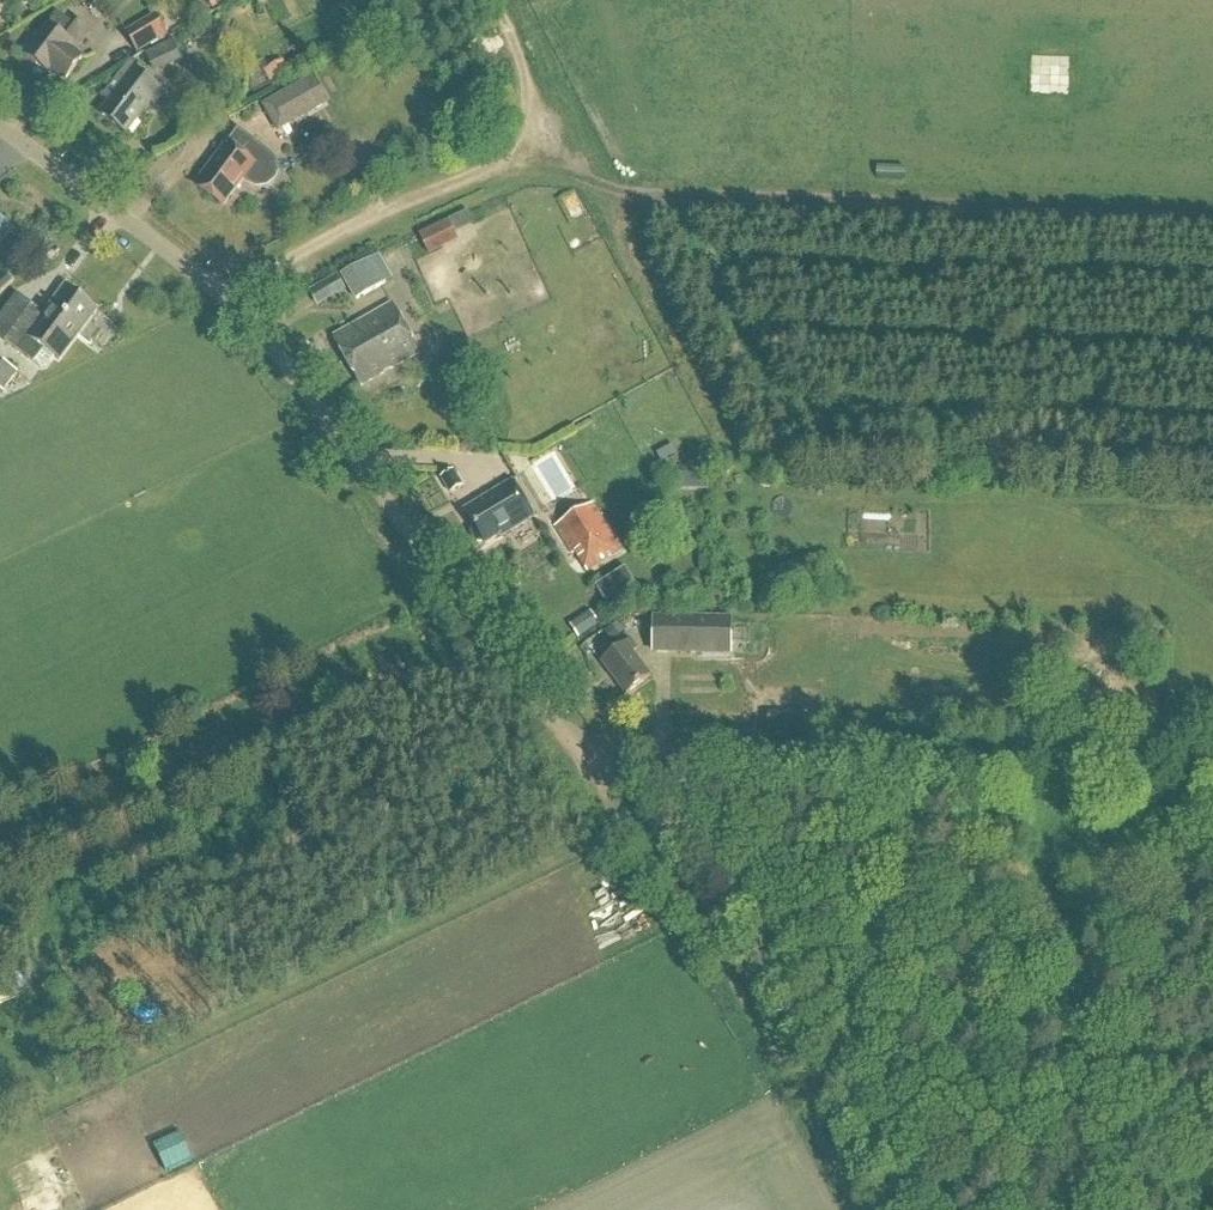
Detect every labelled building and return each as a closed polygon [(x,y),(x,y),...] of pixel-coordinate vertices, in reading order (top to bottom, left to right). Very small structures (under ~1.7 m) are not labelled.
[(13,1),(23,8),(37,0),(0,0),(0,19),(13,1)] [(183,12),(192,26),(205,18),(196,4),(183,12)] [(23,56),(47,74),(49,71),(63,82),(82,58),(74,52),(90,31),(77,21),(74,26),(56,12),(23,56)] [(128,35),(140,54),(168,38),(156,18),(128,35)] [(143,54),(151,71),(178,59),(170,42),(143,54)] [(154,109),(165,96),(141,78),(143,74),(127,62),(121,69),(100,98),(103,100),(94,111),(127,136),(151,106),(154,108),(154,109)] [(297,89),(279,98),(295,127),(312,118),(297,89)] [(191,187),(221,209),(243,180),(248,184),(256,187),(263,186),(270,179),(271,170),(270,162),(265,156),(233,133),(225,145),(223,144),(191,187)] [(12,231),(0,222),(0,247),(12,231)] [(427,258),(457,244),(448,224),(418,238),(427,258)] [(371,259),(342,276),(357,302),(386,285),(371,259)] [(60,363),(98,312),(66,288),(46,316),(32,306),(5,343),(35,365),(45,352),(60,363)] [(393,306),(333,339),(361,389),(420,355),(393,306)] [(3,395),(19,375),(0,361),(0,392),(3,395)] [(451,496),(463,489),(453,472),(442,479),(451,496)] [(675,476),(674,492),(708,493),(708,478),(675,476)] [(513,483),(465,512),(475,530),(472,537),(476,542),(482,541),(485,546),(501,537),(503,539),(535,519),(513,483)] [(573,554),(586,573),(622,552),(593,504),(554,527),(571,555),(573,554)] [(591,614),(570,627),(578,640),(599,626),(591,614)] [(654,620),(654,655),(733,656),(733,621),(654,620)] [(630,639),(599,662),(625,697),(651,677),(634,654),(639,650),(630,639)]
